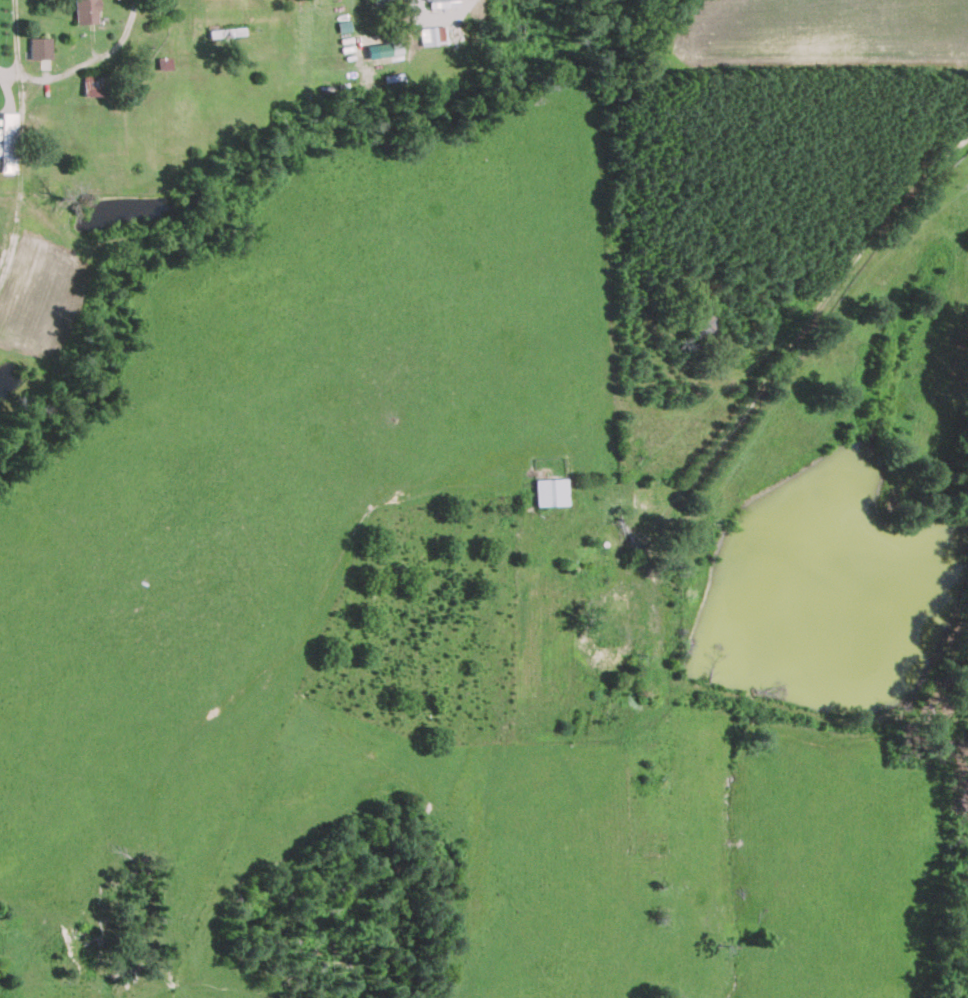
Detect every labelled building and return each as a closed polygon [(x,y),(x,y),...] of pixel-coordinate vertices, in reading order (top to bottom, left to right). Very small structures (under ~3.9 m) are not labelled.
[(73,24),(95,24),(94,0),(72,0),(73,24)] [(418,27),(418,45),(441,45),(441,27),(418,27)] [(243,38),(243,29),(207,29),(207,38),(243,38)] [(29,38),(29,66),(49,66),(49,38),(29,38)] [(390,59),(400,58),(399,44),(389,44),(390,59)] [(12,173),(13,113),(0,113),(0,173),(12,173)] [(565,506),(565,480),(532,480),(533,506),(565,506)]
